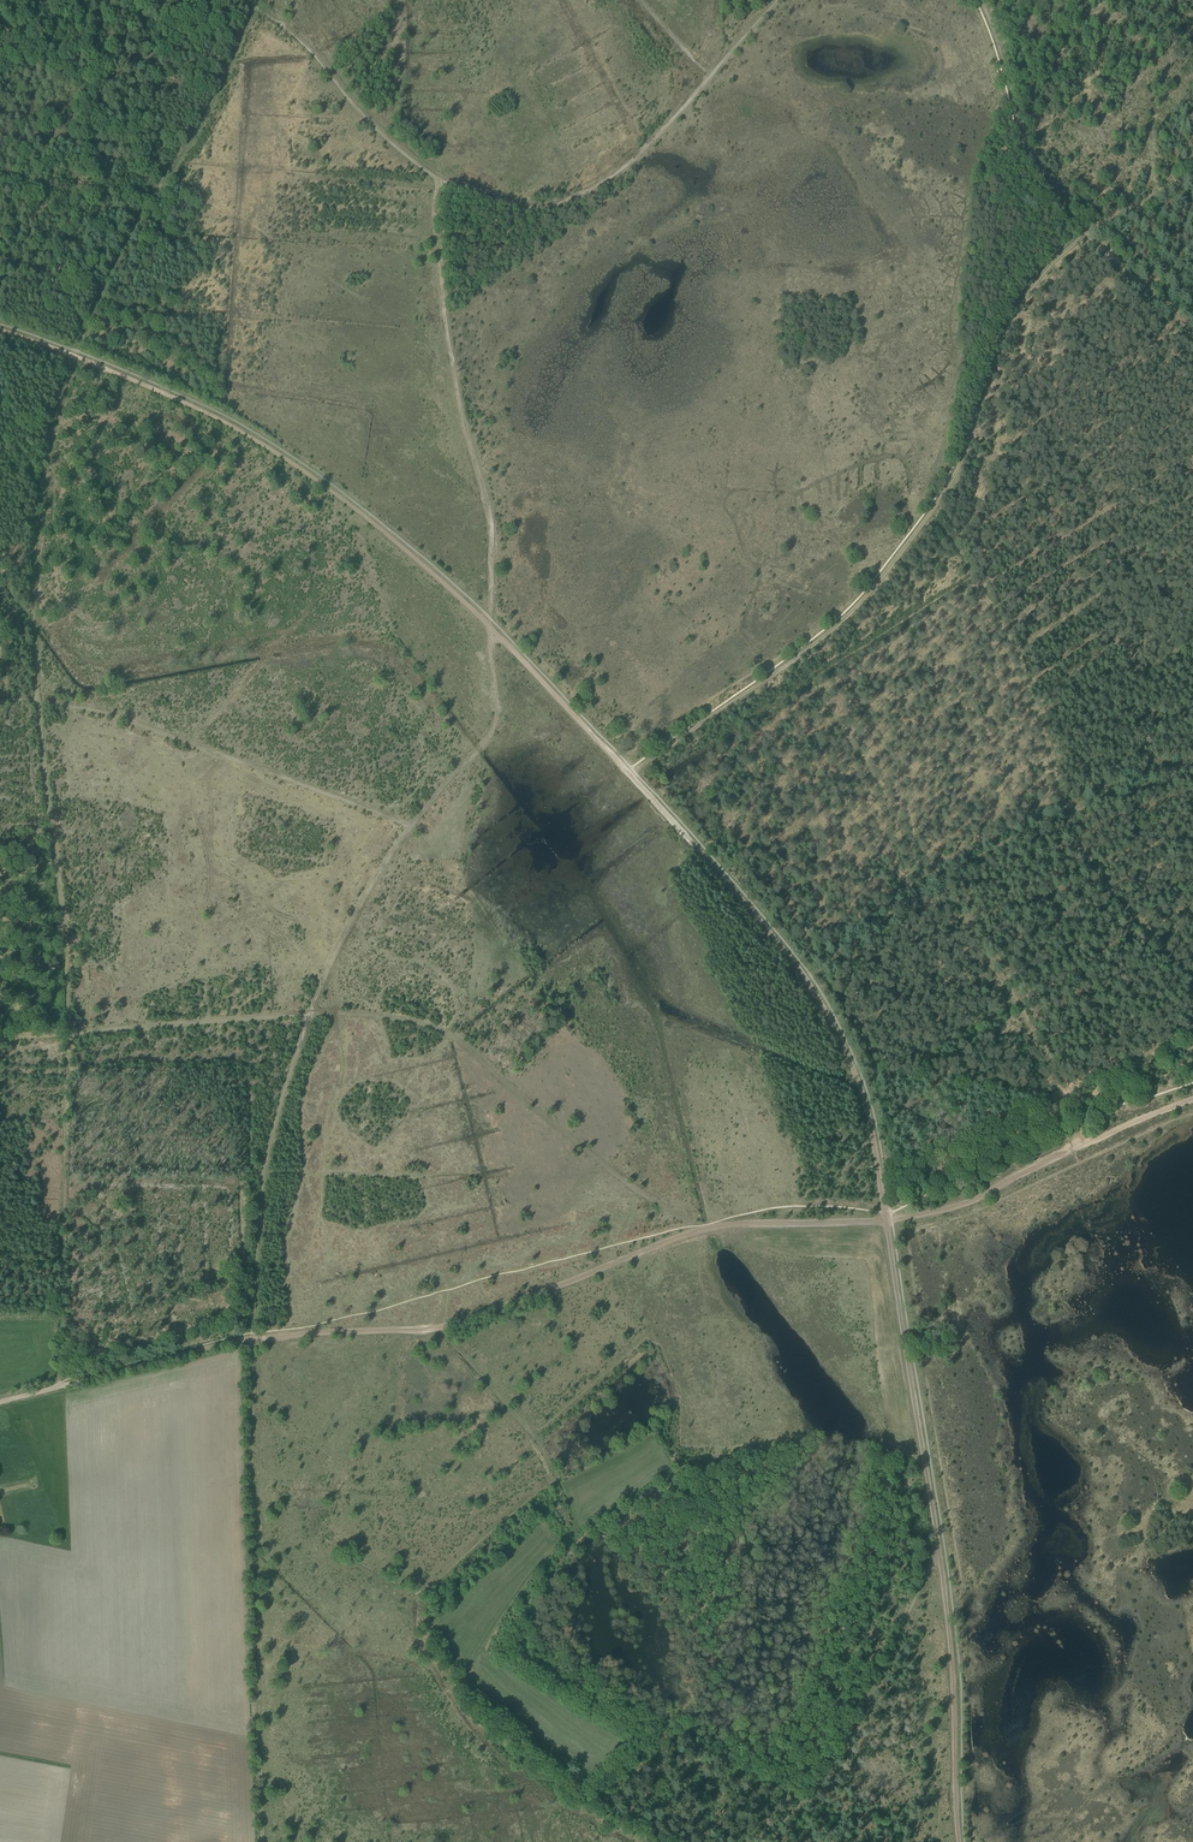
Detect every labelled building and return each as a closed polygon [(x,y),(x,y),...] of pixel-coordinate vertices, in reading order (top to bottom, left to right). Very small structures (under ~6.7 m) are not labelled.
[(83,1788),(84,1775),(76,1774),(75,1788),(83,1788)]
